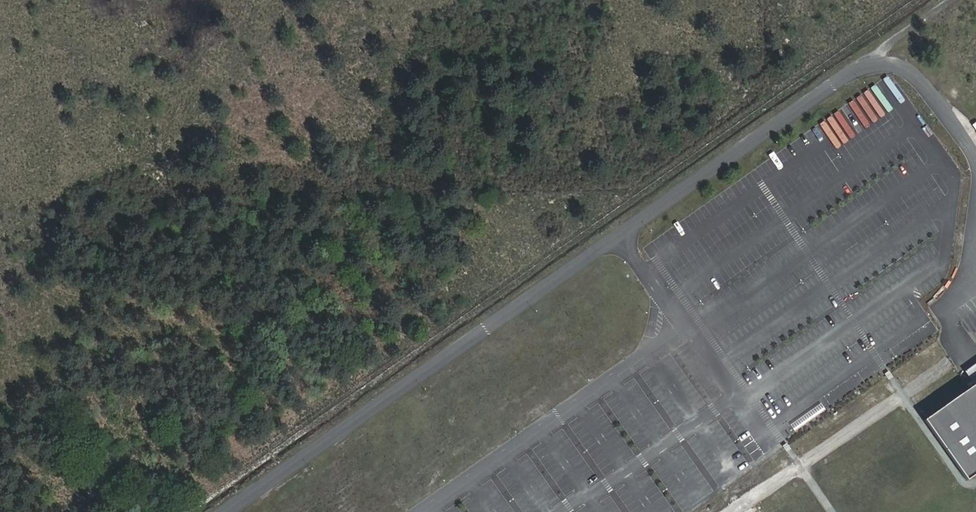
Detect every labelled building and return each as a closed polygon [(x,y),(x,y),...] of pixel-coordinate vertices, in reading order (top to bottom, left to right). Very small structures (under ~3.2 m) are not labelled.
[(967,480),(975,474),(975,386),(925,421),(967,480)]
